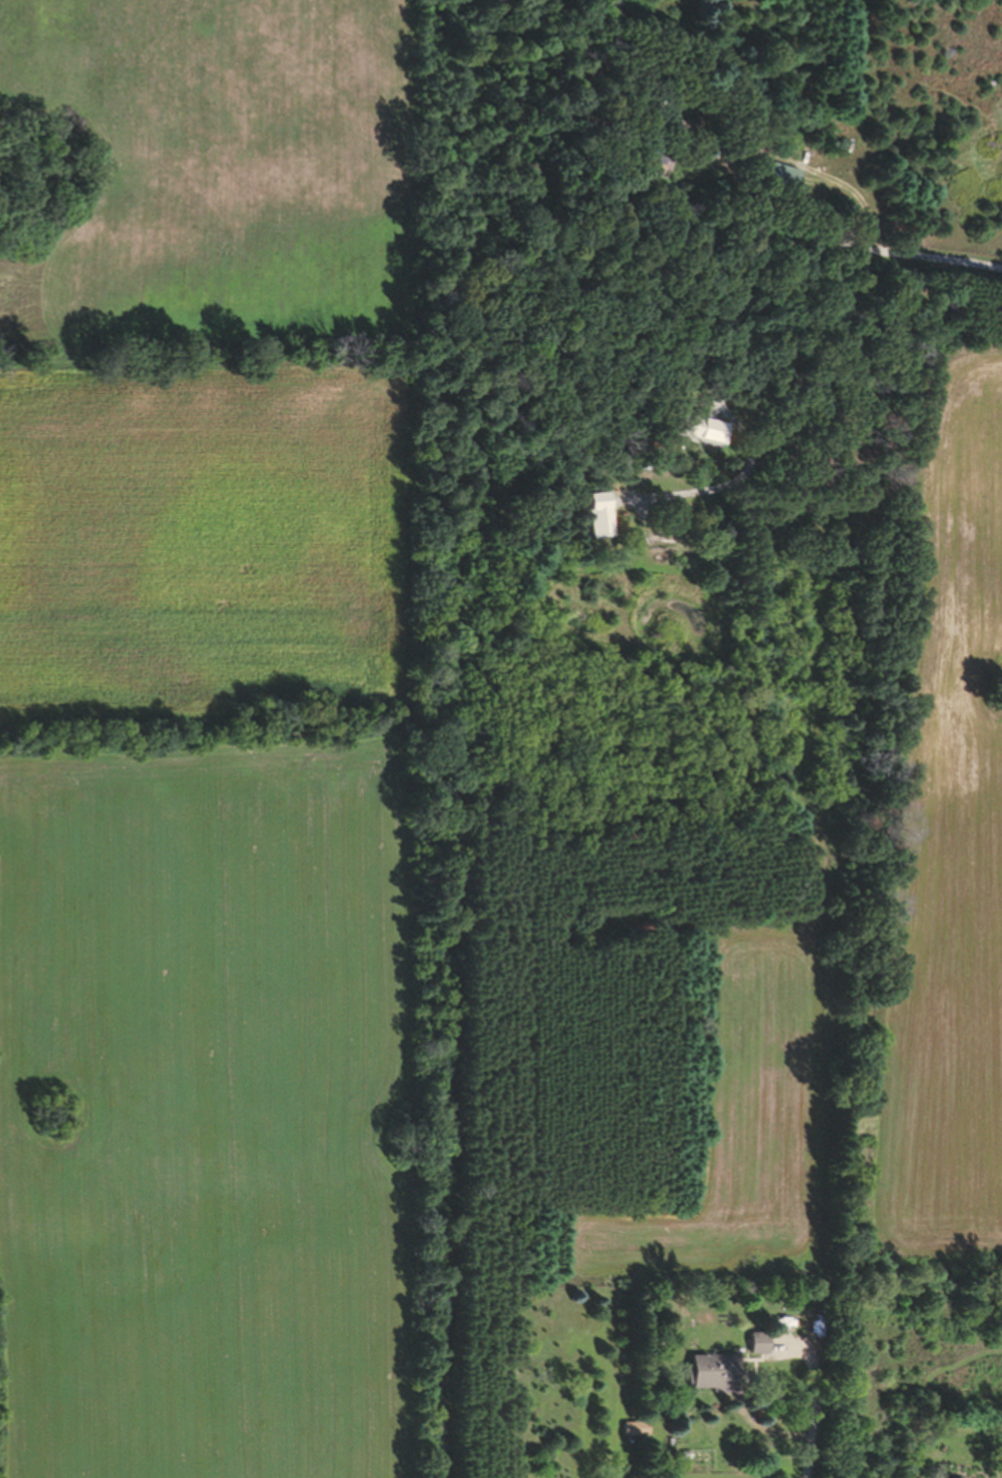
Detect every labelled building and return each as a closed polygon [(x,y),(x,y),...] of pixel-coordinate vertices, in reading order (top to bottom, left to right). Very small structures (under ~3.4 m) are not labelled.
[(585,503),(586,547),(612,546),(611,502),(585,503)] [(767,1341),(748,1341),(748,1362),(767,1362),(767,1341)] [(693,1362),(692,1397),(737,1398),(738,1363),(693,1362)]
